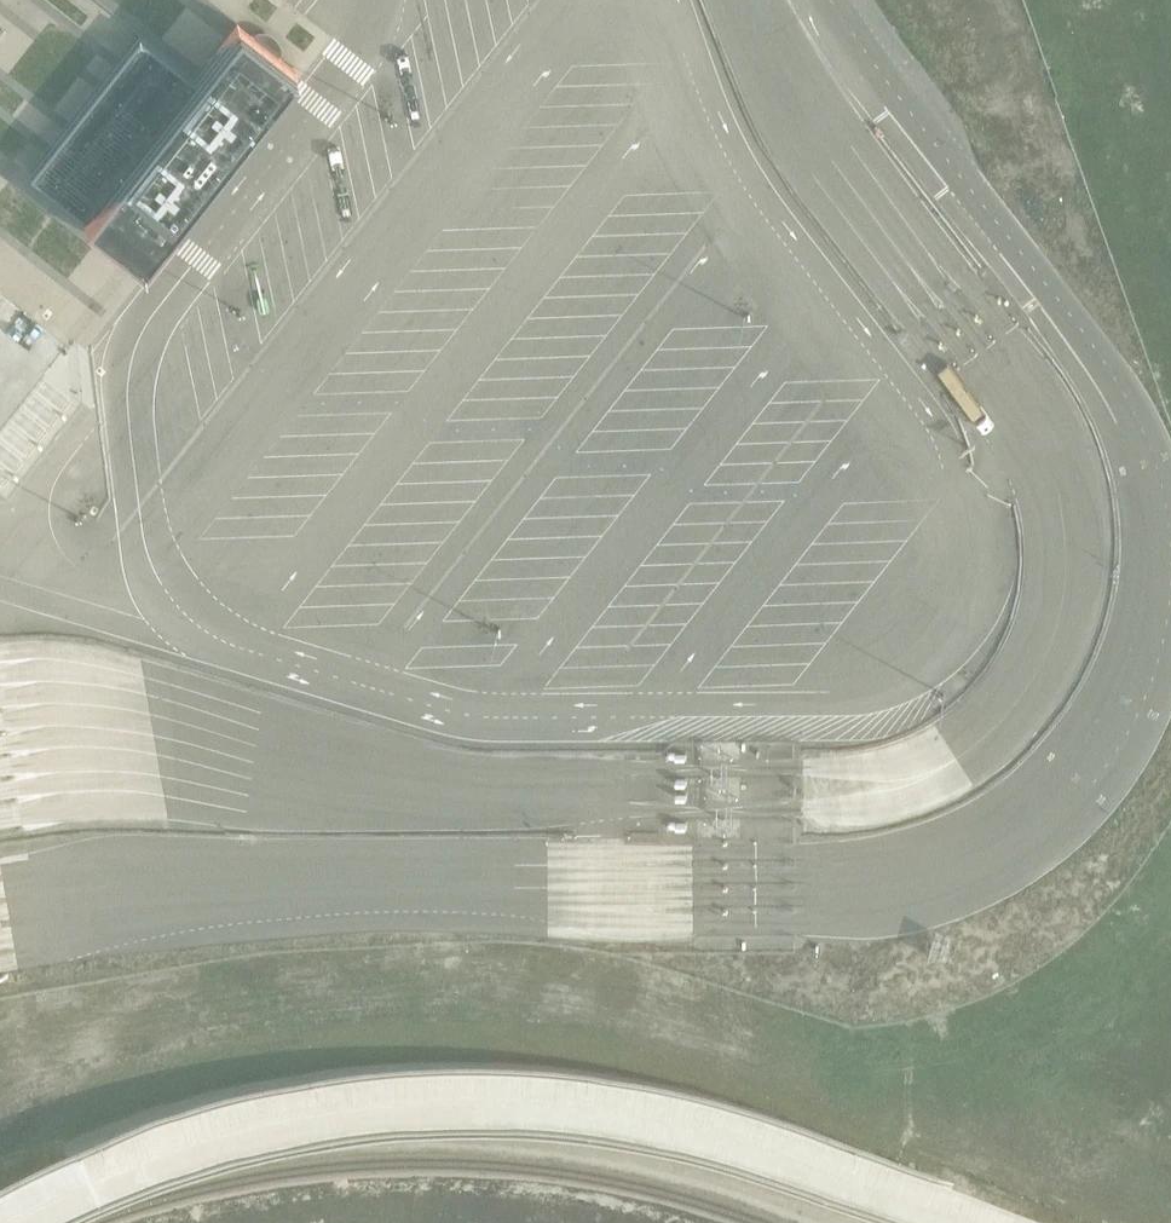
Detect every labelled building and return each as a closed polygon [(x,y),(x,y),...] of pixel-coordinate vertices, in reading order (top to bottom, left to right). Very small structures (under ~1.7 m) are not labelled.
[(294,67),(277,54),(278,53),(278,52),(279,51),(279,50),(280,49),(280,48),(280,47),(280,46),(280,45),(279,43),(278,41),(277,39),(276,37),(275,36),(273,34),(271,33),(270,32),(268,31),(266,30),(265,30),(264,30),(263,29),(262,29),(260,29),(259,29),(258,29),(257,30),(256,30),(256,31),(255,31),(254,32),(253,33),(253,34),(236,21),(208,57),(195,73),(192,76),(138,33),(73,116),(28,172),(69,204),(140,260),(294,67)] [(2,416),(58,345),(0,299),(0,414),(2,416)]
